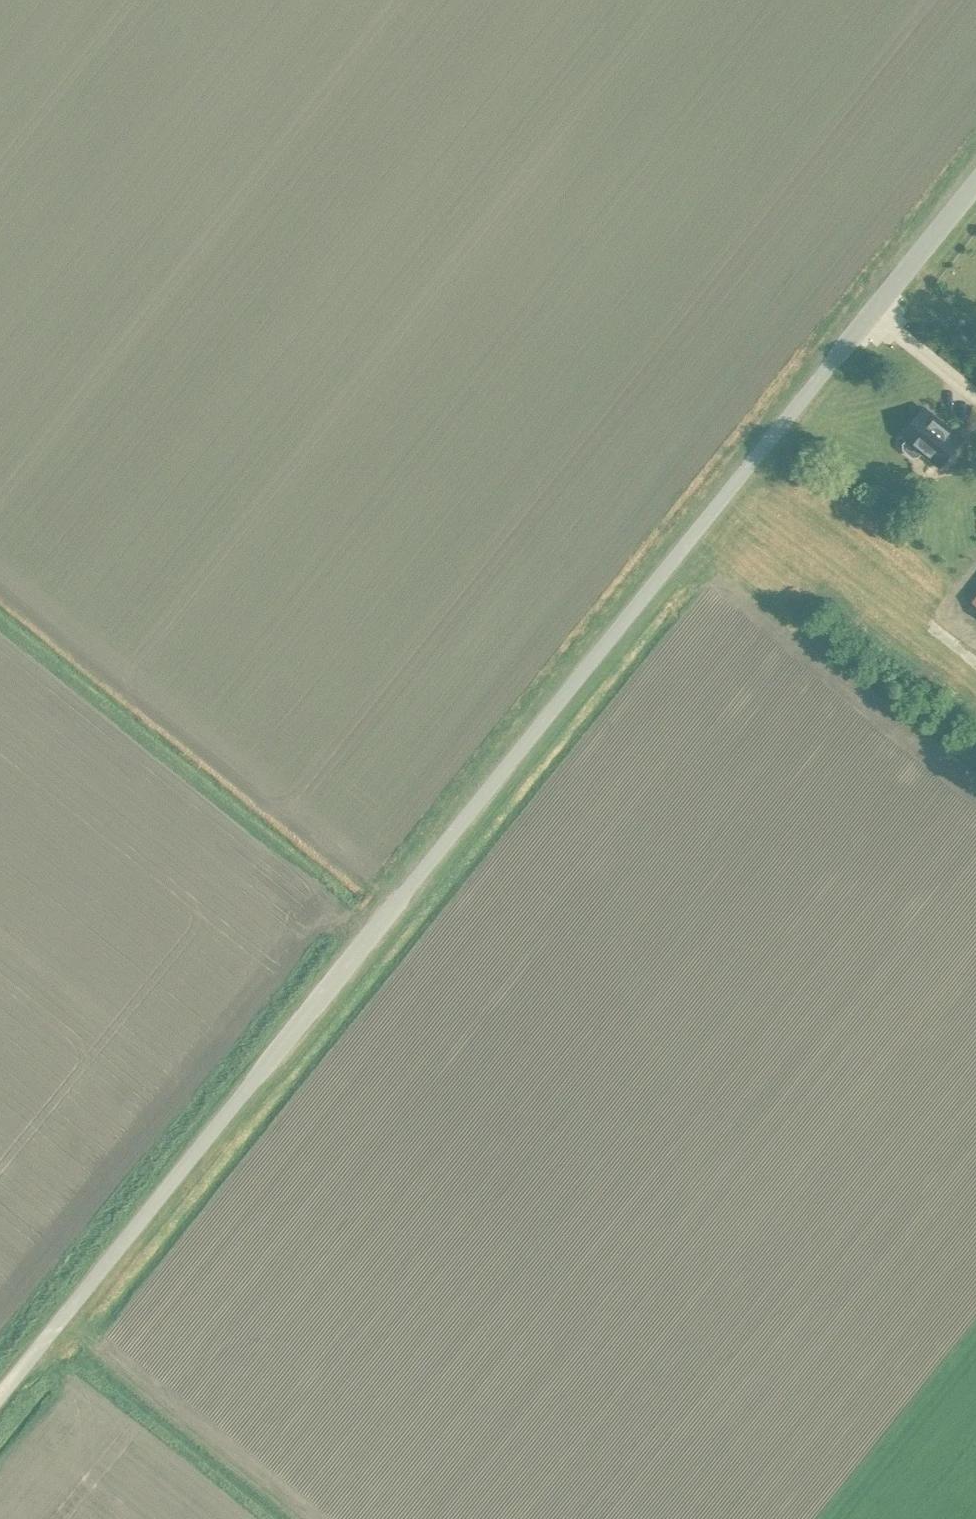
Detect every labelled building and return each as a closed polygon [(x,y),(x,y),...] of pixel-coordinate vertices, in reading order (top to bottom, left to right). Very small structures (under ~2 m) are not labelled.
[(963,437),(938,417),(925,406),(902,435),(907,439),(903,443),(904,449),(913,456),(918,455),(921,451),(940,466),(963,437)]
